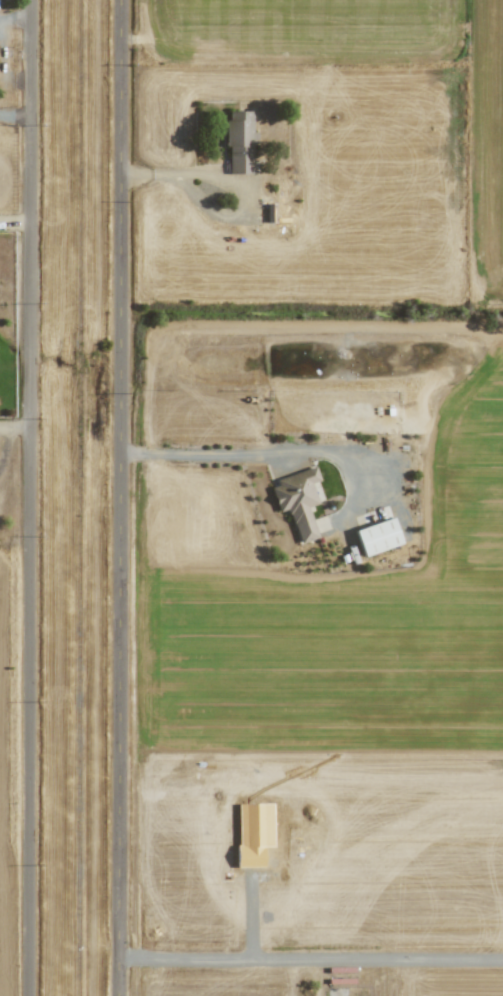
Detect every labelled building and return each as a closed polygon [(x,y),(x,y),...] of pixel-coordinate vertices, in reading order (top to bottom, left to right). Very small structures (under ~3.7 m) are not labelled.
[(253,173),(253,132),(251,132),(251,111),(227,110),(226,173),(253,173)] [(317,538),(308,506),(317,504),(311,483),(320,480),(315,466),(275,478),(277,485),(270,487),(278,512),(288,509),(299,543),(317,538)] [(400,544),(392,518),(354,530),(362,556),(400,544)]
